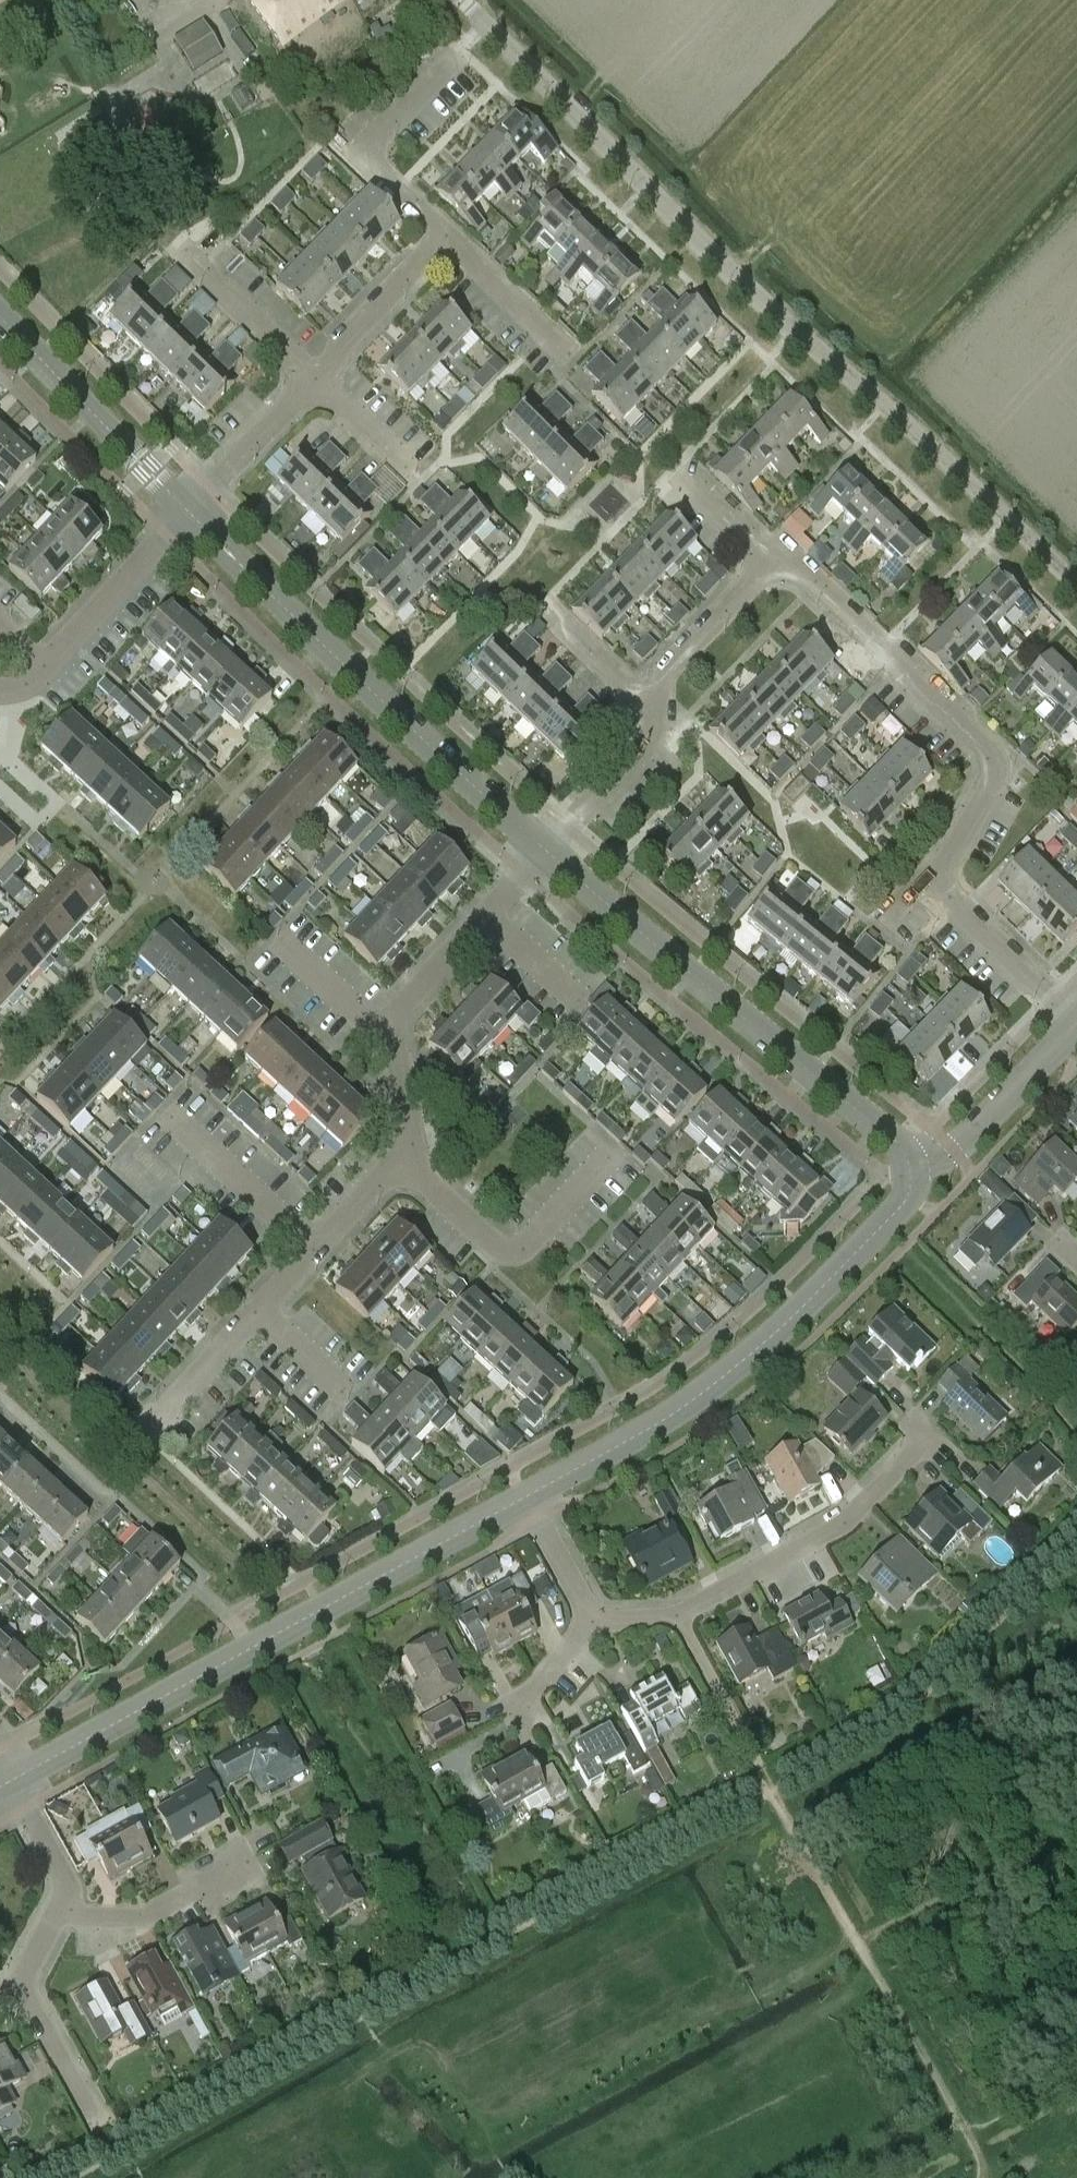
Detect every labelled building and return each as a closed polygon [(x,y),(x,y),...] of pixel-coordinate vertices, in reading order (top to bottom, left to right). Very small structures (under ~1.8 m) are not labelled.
[(282,47),(317,20),(323,28),(335,19),(329,11),(343,0),(248,0),(282,47)] [(228,12),(219,18),(229,33),(238,27),(228,12)] [(202,22),(172,41),(193,73),(223,54),(202,22)] [(154,102),(132,116),(146,139),(169,125),(154,102)] [(490,132),(519,161),(530,150),(544,163),(552,156),(508,113),(490,132)] [(519,161),(490,132),(471,151),(515,194),(522,186),(508,172),(519,161)] [(70,140),(59,148),(67,160),(79,152),(70,140)] [(355,195),(364,187),(329,149),(320,157),(355,195)] [(515,194),(471,151),(453,169),(482,199),(494,187),(508,200),(515,194)] [(310,165),(320,175),(327,168),(317,158),(310,165)] [(320,175),(310,165),(302,174),(312,183),(320,175)] [(471,210),(482,199),(453,169),(434,189),(478,231),(483,226),(485,224),(471,210)] [(286,190),(279,197),(289,206),(296,199),(286,190)] [(350,204),(383,237),(399,221),(370,192),(361,201),(356,197),(350,204)] [(289,206),(279,197),(271,206),(281,215),(289,206)] [(556,248),(585,218),(565,199),(522,243),(530,251),(537,243),(548,254),(555,247),(556,248)] [(533,199),(527,206),(537,215),(543,208),(533,199)] [(383,237),(350,204),(343,211),(348,215),(339,224),(368,253),(383,237)] [(525,209),(517,216),(527,225),(534,217),(525,209)] [(585,218),(556,248),(550,255),(561,265),(545,282),(552,290),(561,281),(604,237),(585,218)] [(255,222),(248,229),(258,238),(265,231),(255,222)] [(368,253),(339,224),(330,233),(326,229),(319,236),(352,269),(368,253)] [(478,231),(475,234),(484,243),(492,234),(483,226),(478,231)] [(258,238),(248,229),(240,237),(250,247),(258,238)] [(352,269),(319,236),(312,243),(316,248),(307,257),(336,285),(352,269)] [(623,255),(604,237),(561,281),(568,287),(582,273),(594,285),(623,255)] [(601,315),(616,300),(642,273),(623,255),(594,285),(605,296),(592,310),(599,317),(601,315)] [(336,285),(307,257),(299,266),(294,261),(287,268),(321,301),(336,285)] [(321,301),(287,268),(281,274),(286,279),(276,289),(305,317),(321,301)] [(121,340),(170,290),(161,281),(146,296),(139,289),(110,318),(125,333),(119,338),(121,340)] [(170,290),(121,340),(123,342),(129,337),(142,350),(171,321),(163,313),(177,298),(170,290)] [(655,299),(704,347),(706,345),(703,341),(716,327),(687,298),(679,306),(663,290),(655,299)] [(647,293),(640,301),(647,307),(654,300),(647,293)] [(704,347),(655,299),(654,300),(647,307),(663,323),(655,331),(685,360),(698,346),(702,349),(704,347)] [(608,322),(623,307),(623,306),(616,300),(601,315),(608,322)] [(442,304),(426,320),(459,353),(466,346),(461,341),(470,332),(442,304)] [(556,304),(547,313),(557,323),(565,314),(556,304)] [(178,328),(171,321),(142,350),(156,364),(151,369),(152,371),(202,320),(193,312),(178,328)] [(202,320),(152,371),(155,373),(160,368),(173,381),(202,352),(193,343),(209,328),(202,320)] [(459,353),(426,320),(410,335),(439,364),(448,355),(453,359),(459,353)] [(632,322),(623,331),(673,379),(674,378),(671,374),(685,360),(655,331),(648,338),(632,322)] [(673,379),(623,331),(615,339),(631,355),(624,362),(653,392),(667,378),(670,381),(673,379)] [(410,335),(394,351),(428,384),(434,377),(430,373),(439,364),(410,335)] [(209,359),(202,352),(173,381),(188,395),(183,400),(184,401),(233,351),(225,343),(209,359)] [(245,355),(242,357),(257,371),(269,358),(265,354),(255,344),(245,355)] [(233,351),(184,401),(187,404),(192,399),(205,412),(234,383),(226,375),(242,359),(233,351)] [(428,384),(394,351),(378,367),(408,396),(416,388),(420,392),(428,384)] [(601,354),(592,363),(642,411),(644,409),(639,405),(653,392),(624,362),(616,370),(601,354)] [(496,358),(487,366),(497,377),(506,368),(496,358)] [(642,411),(592,363),(584,371),(599,387),(592,395),(621,424),(636,409),(640,413),(642,411)] [(487,366),(480,374),(490,384),(497,377),(487,366)] [(490,384),(480,374),(471,382),(482,392),(490,384)] [(514,452),(564,402),(556,394),(539,410),(532,402),(503,430),(517,445),(513,450),(514,452)] [(784,395),(765,413),(794,442),(804,432),(819,446),(827,437),(784,395)] [(449,405),(459,416),(467,408),(456,398),(449,405)] [(564,402),(514,452),(516,454),(521,449),(535,463),(564,434),(557,427),(573,411),(564,402)] [(459,416),(449,405),(441,414),(451,424),(459,416)] [(794,442),(765,413),(747,432),(790,475),(797,468),(783,454),(794,442)] [(593,420),(588,426),(596,434),(601,428),(593,420)] [(572,442),(564,434),(535,463),(549,477),(544,481),(546,483),(596,434),(588,426),(572,442)] [(1,430),(0,431),(0,464),(25,437),(20,433),(12,441),(1,430)] [(747,432),(728,451),(758,481),(769,469),(783,482),(790,475),(747,432)] [(604,441),(596,434),(546,483),(547,485),(552,481),(567,495),(596,466),(587,457),(604,441)] [(0,464),(0,488),(5,493),(35,461),(22,450),(30,441),(25,437),(0,464)] [(840,445),(840,451),(844,456),(852,448),(852,447),(845,440),(840,445)] [(288,502),(337,451),(329,443),(313,459),(305,452),(277,480),(293,496),(287,501),(288,502)] [(345,459),(337,451),(288,502),(291,505),(297,499),(309,512),(338,483),(329,475),(345,459)] [(758,481),(728,451),(710,470),(753,513),(761,506),(747,492),(758,481)] [(281,452),(265,467),(274,476),(290,462),(281,452)] [(37,471),(26,486),(34,492),(45,478),(37,471)] [(844,516),(869,489),(851,471),(829,493),(817,506),(811,511),(819,519),(833,505),(844,516)] [(338,483),(309,512),(324,527),(325,527),(369,482),(360,474),(345,490),(338,483)] [(325,527),(324,527),(319,532),(323,536),(328,530),(341,543),(362,522),(370,514),(362,506),(377,490),(369,482),(325,527)] [(435,485),(426,494),(477,544),(479,542),(473,537),(488,522),(459,493),(451,501),(435,485)] [(823,487),(810,500),(817,506),(829,493),(823,487)] [(869,489),(844,516),(856,527),(843,541),(850,548),(888,508),(869,489)] [(17,494),(6,506),(14,513),(25,501),(17,494)] [(477,544),(426,494),(419,502),(435,518),(427,526),(456,554),(469,541),(475,546),(477,544)] [(70,503),(54,520),(94,558),(100,552),(92,545),(102,533),(70,503)] [(6,506),(0,513),(0,523),(2,525),(14,513),(6,506)] [(781,506),(776,511),(776,516),(782,521),(789,514),(781,506)] [(888,508),(850,548),(858,556),(871,542),(882,552),(907,526),(888,508)] [(798,512),(782,529),(796,543),(802,536),(813,526),(798,512)] [(666,514),(650,531),(684,564),(691,557),(686,552),(695,543),(666,514)] [(404,517),(396,526),(446,575),(448,574),(442,568),(456,554),(427,526),(420,532),(404,517)] [(94,558),(54,520),(39,537),(71,566),(82,555),(89,563),(94,558)] [(341,543),(349,551),(363,536),(370,530),(362,522),(341,543)] [(446,575),(396,526),(388,534),(404,549),(396,557),(425,586),(438,573),(444,578),(446,575)] [(907,526),(882,552),(893,564),(880,578),(887,585),(889,584),(898,592),(914,576),(905,567),(926,545),(907,526)] [(650,531),(635,546),(664,575),(673,566),(678,571),(684,564),(650,531)] [(71,566),(39,537),(24,553),(64,590),(69,585),(61,577),(71,566)] [(664,575),(635,546),(619,563),(654,596),(661,589),(656,584),(664,575)] [(815,546),(807,555),(821,568),(829,559),(815,546)] [(373,549),(365,558),(416,608),(418,606),(411,600),(425,586),(396,557),(389,565),(373,549)] [(64,590),(24,553),(8,569),(40,600),(51,588),(60,595),(64,590)] [(416,608),(365,558),(357,566),(373,582),(365,590),(394,618),(407,604),(414,611),(416,608)] [(702,582),(712,591),(728,575),(712,560),(704,568),(710,574),(702,582)] [(619,563),(604,578),(633,607),(642,598),(647,603),(654,596),(619,563)] [(842,565),(830,578),(845,591),(856,578),(842,565)] [(975,591),(1004,620),(1015,609),(1030,623),(1037,615),(993,572),(975,591)] [(633,607),(604,578),(588,594),(623,628),(630,621),(625,616),(633,607)] [(712,591),(702,582),(694,590),(704,599),(712,591)] [(1004,620),(975,591),(956,610),(1001,653),(1007,646),(993,632),(1004,620)] [(623,628),(588,594),(572,611),(601,639),(611,630),(616,635),(623,628)] [(22,597),(12,608),(31,626),(42,615),(22,597)] [(158,653),(196,612),(190,607),(183,616),(171,605),(141,637),(142,638),(133,647),(140,654),(149,644),(158,653)] [(679,606),(671,613),(681,623),(689,615),(679,606)] [(1001,653),(956,610),(937,630),(966,658),(978,646),(993,661),(1001,653)] [(196,612),(158,653),(170,663),(161,673),(166,677),(204,635),(193,625),(201,617),(196,612)] [(681,623),(671,613),(663,621),(673,631),(681,623)] [(536,638),(546,626),(537,618),(527,631),(536,638)] [(966,658),(937,630),(919,648),(963,691),(970,684),(956,669),(966,658)] [(1013,665),(1034,671),(1038,657),(1029,654),(1033,639),(1009,632),(1006,643),(1019,646),(1013,665)] [(483,692),(531,642),(523,633),(507,649),(500,642),(471,671),(486,686),(482,690),(483,692)] [(803,634),(787,651),(821,684),(828,677),(823,672),(833,663),(803,634)] [(216,646),(204,635),(166,677),(173,683),(182,674),(192,683),(229,643),(224,638),(216,646)] [(640,645),(650,655),(658,647),(648,638),(640,645)] [(539,650),(531,642),(483,692),(485,695),(490,690),(503,703),(531,673),(523,666),(539,650)] [(233,646),(229,643),(192,683),(208,698),(237,666),(225,655),(233,646)] [(650,655),(640,645),(632,654),(642,663),(650,655)] [(821,684),(787,651),(772,667),(801,696),(810,686),(815,691),(821,684)] [(1047,699),(1076,669),(1057,651),(1026,682),(1014,695),(1022,702),(1036,688),(1047,699)] [(539,681),(531,673),(503,703),(518,717),(514,721),(515,722),(563,673),(554,665),(539,681)] [(116,666),(109,673),(121,685),(128,678),(116,666)] [(248,676),(237,666),(208,698),(224,713),(262,672),(256,667),(248,676)] [(801,696),(772,667),(756,683),(790,716),(797,709),(793,705),(801,696)] [(1047,699),(1059,710),(1044,725),(1052,732),(1076,706),(1076,670),(1076,669),(1047,699)] [(266,677),(262,672),(224,713),(241,729),(271,696),(258,685),(266,677)] [(571,681),(563,673),(515,722),(518,725),(522,721),(535,733),(563,704),(555,697),(571,681)] [(1013,683),(1006,690),(1012,696),(1014,695),(1026,682),(1020,676),(1013,683)] [(113,702),(120,694),(104,679),(97,687),(113,702)] [(756,683),(741,699),(771,727),(780,718),(784,722),(790,716),(756,683)] [(142,703),(148,697),(136,687),(131,693),(142,703)] [(978,690),(970,699),(980,708),(988,699),(978,690)] [(839,701),(849,711),(857,703),(847,693),(839,701)] [(120,694),(113,702),(129,717),(136,709),(120,694)] [(571,711),(563,704),(535,733),(550,748),(545,752),(546,753),(595,703),(586,695),(571,711)] [(148,697),(142,703),(155,715),(161,708),(148,697)] [(741,699),(726,715),(759,747),(766,741),(762,737),(771,727),(741,699)] [(873,699),(860,712),(873,724),(886,711),(873,699)] [(849,711),(839,701),(831,709),(841,720),(849,711)] [(595,703),(546,753),(549,756),(554,752),(567,765),(595,735),(587,727),(603,711),(595,703)] [(1052,732),(1059,740),(1074,725),(1076,729),(1076,706),(1052,732)] [(136,709),(129,717),(141,729),(149,721),(136,709)] [(53,768),(87,731),(70,715),(40,748),(53,759),(48,764),(53,768)] [(759,747),(726,715),(709,731),(739,759),(748,749),(753,754),(759,747)] [(175,734),(182,726),(170,716),(163,723),(175,734)] [(847,725),(858,735),(866,728),(855,717),(847,725)] [(816,725),(808,733),(818,743),(826,735),(816,725)] [(858,735),(847,725),(839,734),(850,744),(858,735)] [(182,726),(175,734),(188,745),(195,737),(182,726)] [(162,748),(170,739),(159,730),(151,738),(162,748)] [(87,731),(53,768),(57,773),(62,767),(74,778),(103,746),(87,731)] [(818,743),(808,733),(799,741),(810,752),(818,743)] [(306,747),(342,781),(358,764),(326,734),(315,746),(310,742),(306,747)] [(170,739),(162,748),(176,760),(183,751),(170,739)] [(1029,742),(1019,752),(1026,759),(1027,758),(1036,749),(1029,742)] [(889,750),(882,757),(916,790),(932,773),(902,745),(894,754),(889,750)] [(120,761),(103,746),(74,778),(85,788),(80,794),(85,799),(120,761)] [(203,747),(197,754),(209,766),(216,758),(203,747)] [(342,781),(306,747),(301,752),(305,757),(295,768),(327,797),(342,781)] [(824,749),(816,757),(827,767),(834,759),(824,749)] [(785,756),(777,764),(788,775),(795,767),(785,756)] [(827,767),(816,757),(808,765),(819,776),(827,767)] [(880,769),(871,778),(901,806),(916,790),(882,757),(875,764),(880,769)] [(191,760),(184,768),(198,780),(205,772),(191,760)] [(1044,760),(1036,768),(1045,776),(1053,769),(1044,760)] [(136,776),(120,761),(85,799),(90,803),(95,798),(107,809),(136,776)] [(788,775),(777,764),(769,773),(779,783),(788,775)] [(327,797),(295,768),(284,779),(280,775),(276,780),(312,814),(327,797)] [(136,776),(107,809),(117,819),(113,824),(118,828),(153,791),(136,776)] [(800,777),(781,796),(792,807),(811,788),(800,777)] [(901,806),(871,778),(863,787),(858,783),(851,790),(885,822),(901,806)] [(312,814),(276,780),(270,786),(275,790),(265,800),(297,830),(312,814)] [(381,789),(369,801),(383,813),(394,801),(381,789)] [(885,822),(851,790),(845,797),(849,801),(840,811),(870,839),(885,822)] [(153,791),(118,828),(123,832),(127,828),(140,839),(170,807),(153,791)] [(719,791),(703,808),(736,840),(743,833),(739,828),(748,819),(719,791)] [(249,808),(245,812),(282,847),(297,830),(265,800),(254,812),(249,808)] [(400,807),(388,819),(396,826),(408,814),(400,807)] [(736,840),(703,808),(687,824),(717,852),(725,844),(729,847),(736,840)] [(356,827),(363,834),(373,822),(359,809),(349,821),(356,827)] [(282,847),(245,812),(239,817),(245,821),(234,833),(266,863),(282,847)] [(687,824),(672,840),(706,872),(712,866),(708,862),(717,852),(687,824)] [(3,826),(0,829),(0,863),(16,846),(3,834),(7,829),(3,826)] [(1069,826),(1059,837),(1068,845),(1076,834),(1076,833),(1069,826)] [(363,834),(356,827),(344,840),(352,846),(363,834)] [(379,828),(370,838),(378,846),(387,836),(379,828)] [(266,863),(234,833),(224,845),(219,841),(215,845),(251,879),(266,863)] [(1068,845),(1076,852),(1076,851),(1076,834),(1068,845)] [(37,835),(26,847),(33,854),(44,842),(37,835)] [(378,846),(370,838),(357,852),(365,860),(378,846)] [(422,855),(459,889),(464,885),(459,880),(470,868),(438,838),(422,855)] [(706,872),(672,840),(656,856),(685,884),(694,875),(699,879),(706,872)] [(251,879),(215,845),(210,850),(215,855),(204,867),(235,897),(251,879)] [(335,848),(326,858),(334,865),(344,855),(335,848)] [(765,854),(758,863),(769,872),(776,863),(765,854)] [(1016,898),(1049,864),(1042,857),(1036,863),(1027,854),(999,881),(1016,898)] [(422,855),(407,872),(439,901),(449,891),(454,895),(459,889),(422,855)] [(7,867),(15,875),(25,864),(16,857),(7,867)] [(334,865),(326,858),(313,872),(322,879),(334,865)] [(340,871),(348,878),(357,868),(349,861),(340,871)] [(769,872),(758,863),(751,871),(762,881),(769,872)] [(1049,864),(1016,898),(1032,913),(1059,886),(1050,877),(1056,871),(1049,864)] [(7,867),(0,874),(0,885),(3,888),(15,875),(7,867)] [(59,885),(91,915),(102,904),(106,907),(111,901),(75,868),(59,885)] [(348,878),(340,871),(327,885),(335,892),(348,878)] [(439,901),(407,872),(391,888),(429,923),(433,918),(428,913),(439,901)] [(755,912),(747,921),(764,935),(759,941),(760,942),(805,887),(795,879),(781,897),(773,890),(771,892),(755,912)] [(305,880),(296,890),(304,898),(313,888),(305,880)] [(805,887),(813,894),(818,887),(810,880),(805,887)] [(59,885),(44,901),(81,935),(85,930),(81,926),(91,915),(59,885)] [(1059,886),(1032,913),(1047,929),(1076,899),(1076,891),(1074,888),(1068,894),(1059,886)] [(813,894),(805,887),(760,942),(763,944),(768,939),(782,950),(808,919),(798,912),(813,894)] [(391,888),(376,905),(408,935),(419,923),(424,928),(429,923),(391,888)] [(737,888),(730,897),(741,907),(748,898),(737,888)] [(766,888),(750,907),(755,912),(771,892),(766,888)] [(304,898),(296,890),(283,904),(291,912),(304,898)] [(318,894),(307,906),(315,913),(326,901),(318,894)] [(741,907),(730,897),(722,906),(734,915),(741,907)] [(1047,929),(1064,945),(1076,932),(1076,899),(1047,929)] [(81,935),(44,901),(28,918),(61,947),(71,936),(76,940),(81,935)] [(832,909),(840,915),(845,908),(838,903),(837,902),(832,909)] [(408,935),(376,905),(361,921),(398,956),(403,952),(398,946),(408,935)] [(808,919),(782,950),(798,963),(793,968),(795,970),(840,915),(832,909),(830,907),(816,924),(808,919)] [(840,915),(846,920),(851,914),(845,908),(840,915)] [(275,915),(264,927),(271,933),(282,921),(275,915)] [(846,920),(840,915),(795,970),(798,972),(802,967),(816,978),(843,946),(834,939),(848,922),(846,920)] [(28,918),(14,934),(50,968),(55,962),(51,958),(61,947),(28,918)] [(398,956),(361,921),(346,938),(378,968),(389,956),(394,960),(398,956)] [(156,973),(190,937),(185,932),(181,937),(168,926),(139,958),(156,973)] [(14,934),(0,948),(0,951),(31,980),(42,969),(46,972),(50,968),(14,934)] [(843,946),(816,978),(832,991),(828,997),(829,998),(874,943),(864,935),(850,952),(843,946)] [(195,942),(190,937),(156,973),(172,988),(203,957),(191,946),(195,942)] [(874,943),(829,998),(832,1000),(836,995),(857,1012),(865,1002),(859,997),(878,975),(868,967),(882,950),(874,943)] [(20,1000),(24,995),(20,991),(31,980),(0,951),(0,982),(20,1000)] [(910,960),(905,966),(915,977),(926,963),(915,955),(911,961),(910,960)] [(214,967),(203,957),(172,988),(189,1004),(223,967),(218,962),(214,967)] [(915,977),(905,966),(896,977),(907,987),(915,977)] [(223,967),(189,1004),(206,1019),(235,987),(224,976),(228,972),(223,967)] [(468,989),(509,1027),(518,1017),(531,1028),(542,1015),(529,1003),(524,1009),(492,980),(480,992),(473,985),(468,989)] [(0,1013),(11,1001),(15,1005),(20,1000),(0,982),(0,1012),(0,1013)] [(596,1047),(633,1007),(628,1002),(620,1010),(607,999),(613,993),(605,986),(588,1005),(596,1012),(578,1031),(596,1047)] [(247,998),(235,987),(206,1019),(222,1034),(255,997),(251,993),(247,998)] [(111,989),(104,997),(116,1007),(123,999),(111,989)] [(509,1027),(468,989),(464,994),(471,1002),(461,1013),(493,1043),(509,1027)] [(946,995),(940,1001),(974,1034),(990,1018),(961,989),(951,999),(946,995)] [(877,1001),(888,1011),(893,1004),(882,995),(877,1001)] [(260,1002),(255,997),(222,1034),(239,1049),(269,1017),(256,1006),(260,1002)] [(888,1011),(877,1001),(868,1012),(879,1021),(888,1011)] [(938,1012),(930,1021),(959,1050),(974,1034),(940,1001),(934,1008),(938,1012)] [(633,1007),(596,1047),(596,1048),(587,1057),(604,1072),(613,1063),(612,1062),(642,1030),(631,1020),(638,1011),(633,1007)] [(136,1027),(144,1019),(132,1008),(125,1016),(136,1027)] [(99,1033),(132,1063),(148,1046),(111,1012),(106,1017),(110,1021),(99,1033)] [(442,1017),(437,1022),(478,1060),(493,1043),(461,1013),(451,1024),(442,1017)] [(144,1019),(136,1027),(149,1038),(156,1030),(154,1028),(158,1023),(151,1016),(146,1021),(144,1019)] [(916,1026),(910,1032),(944,1066),(959,1050),(930,1021),(920,1031),(916,1026)] [(478,1060),(437,1022),(433,1027),(441,1034),(430,1047),(449,1065),(434,1081),(453,1099),(473,1077),(467,1072),(478,1060)] [(263,1072),(297,1035),(291,1030),(287,1035),(276,1024),(246,1056),(263,1072)] [(653,1040),(642,1030),(612,1062),(613,1063),(628,1078),(666,1037),(660,1032),(653,1040)] [(944,1066),(910,1032),(903,1039),(908,1044),(898,1053),(928,1082),(944,1066)] [(84,1040),(80,1045),(117,1080),(132,1063),(99,1033),(89,1044),(84,1040)] [(300,1039),(297,1035),(263,1072),(279,1087),(309,1055),(297,1044),(300,1039)] [(548,1036),(537,1049),(545,1056),(556,1043),(548,1036)] [(666,1037),(628,1078),(644,1093),(674,1060),(663,1050),(670,1041),(666,1037)] [(170,1058),(177,1050),(165,1038),(157,1047),(170,1058)] [(178,1050),(177,1050),(170,1058),(182,1069),(199,1049),(188,1039),(178,1050)] [(79,1055),(69,1066),(101,1096),(117,1080),(80,1045),(75,1051),(79,1055)] [(320,1065),(309,1055),(279,1087),(296,1102),(329,1065),(324,1061),(320,1065)] [(529,1058),(520,1068),(527,1074),(536,1064),(529,1058)] [(674,1060),(644,1093),(645,1093),(633,1105),(650,1120),(661,1108),(698,1068),(693,1063),(685,1071),(674,1060)] [(334,1070),(329,1065),(296,1102),(312,1118),(341,1085),(330,1075),(334,1070)] [(548,1065),(541,1072),(554,1083),(560,1076),(548,1065)] [(101,1096),(69,1066),(58,1077),(54,1073),(49,1078),(86,1112),(101,1096)] [(527,1074),(520,1068),(507,1082),(514,1088),(527,1074)] [(698,1068),(661,1108),(677,1124),(708,1091),(696,1080),(703,1072),(698,1068)] [(199,1070),(192,1078),(204,1089),(211,1082),(199,1070)] [(176,1075),(165,1087),(172,1093),(183,1081),(176,1075)] [(86,1112),(49,1078),(45,1082),(50,1086),(38,1099),(70,1129),(86,1112)] [(353,1096),(341,1085),(312,1118),(328,1133),(362,1096),(357,1091),(353,1096)] [(574,1103),(581,1096),(569,1085),(563,1092),(574,1103)] [(217,1087),(210,1095),(223,1106),(229,1099),(217,1087)] [(707,1139),(745,1098),(740,1093),(731,1102),(719,1090),(690,1123),(707,1139)] [(498,1091),(487,1103),(494,1110),(505,1098),(498,1091)] [(28,1103),(16,1092),(9,1099),(21,1110),(28,1103)] [(244,1126),(257,1111),(259,1108),(243,1093),(227,1110),(244,1126)] [(146,1107),(153,1114),(163,1102),(157,1096),(146,1107)] [(362,1096),(328,1133),(345,1148),(375,1116),(363,1105),(367,1100),(362,1096)] [(581,1096),(574,1103),(587,1114),(594,1107),(581,1096)] [(750,1102),(745,1098),(707,1139),(723,1154),(753,1121),(742,1111),(750,1102)] [(153,1114),(146,1107),(146,1108),(137,1101),(128,1111),(134,1120),(141,1126),(153,1114)] [(274,1127),(257,1111),(244,1126),(261,1142),(274,1127)] [(49,1122),(38,1112),(31,1119),(42,1129),(49,1122)] [(607,1133),(614,1126),(602,1115),(596,1122),(607,1133)] [(765,1131),(753,1121),(723,1154),(740,1169),(777,1128),(772,1124),(765,1131)] [(62,1134),(49,1122),(42,1129),(55,1141),(62,1134)] [(109,1134),(122,1146),(133,1135),(126,1129),(124,1131),(117,1124),(109,1134)] [(614,1126),(607,1133),(620,1144),(626,1137),(614,1126)] [(274,1127),(261,1142),(277,1157),(284,1149),(283,1149),(290,1142),(274,1127)] [(777,1128),(740,1169),(756,1185),(786,1151),(775,1140),(782,1133),(777,1128)] [(122,1146),(109,1134),(98,1146),(104,1153),(111,1159),(122,1146)] [(82,1152),(70,1142),(62,1151),(74,1161),(82,1152)] [(0,1144),(0,1174),(15,1158),(0,1144)] [(1017,1183),(1038,1204),(1053,1189),(1063,1198),(1076,1183),(1076,1166),(1055,1144),(1017,1183)] [(284,1149),(277,1157),(288,1167),(295,1160),(284,1149)] [(650,1160),(651,1160),(639,1149),(632,1156),(644,1167),(650,1160)] [(786,1151),(756,1185),(772,1200),(810,1159),(805,1154),(797,1162),(786,1151)] [(93,1165),(94,1164),(82,1152),(74,1161),(75,1162),(83,1169),(86,1172),(93,1165)] [(650,1160),(662,1171),(663,1172),(669,1165),(657,1154),(651,1160),(650,1160)] [(0,1174),(0,1207),(31,1173),(15,1158),(0,1174)] [(814,1163),(810,1159),(772,1200),(784,1210),(779,1214),(780,1225),(803,1223),(828,1196),(817,1186),(820,1183),(807,1170),(814,1163)] [(1001,1159),(990,1170),(1000,1181),(1011,1170),(1001,1159)] [(305,1168),(298,1176),(310,1187),(317,1179),(305,1168)] [(988,1172),(979,1182),(991,1194),(991,1193),(1000,1184),(988,1172)] [(31,1173),(0,1207),(0,1212),(3,1215),(6,1210),(18,1221),(48,1189),(31,1173)] [(107,1191),(114,1183),(102,1173),(95,1180),(107,1191)] [(687,1195),(694,1187),(681,1176),(674,1184),(687,1195)] [(114,1183),(107,1191),(119,1202),(126,1195),(114,1183)] [(64,1185),(55,1194),(64,1202),(73,1193),(64,1185)] [(706,1198),(694,1187),(687,1195),(699,1206),(706,1198)] [(64,1204),(48,1189),(18,1221),(29,1231),(26,1236),(30,1240),(64,1204)] [(184,1189),(173,1201),(180,1208),(191,1196),(184,1189)] [(655,1192),(649,1199),(700,1246),(715,1229),(683,1199),(673,1210),(655,1192)] [(969,1242),(959,1254),(975,1271),(986,1258),(996,1268),(1031,1231),(1028,1229),(1038,1219),(1013,1196),(969,1242)] [(700,1246),(649,1199),(643,1205),(662,1222),(652,1232),(685,1262),(700,1246)] [(719,1225),(732,1211),(719,1200),(707,1214),(719,1225)] [(128,1211),(121,1219),(133,1231),(148,1215),(136,1203),(128,1211)] [(80,1219),(64,1204),(30,1240),(35,1245),(39,1240),(50,1251),(80,1219)] [(164,1211),(154,1221),(161,1228),(166,1233),(176,1222),(171,1217),(164,1211)] [(744,1222),(732,1211),(719,1225),(731,1236),(744,1222)] [(80,1219),(50,1251),(62,1262),(57,1266),(63,1271),(97,1234),(80,1219)] [(161,1228),(154,1221),(142,1234),(149,1241),(161,1228)] [(222,1221),(206,1238),(239,1268),(248,1257),(253,1261),(258,1255),(222,1221)] [(383,1231),(379,1235),(416,1269),(432,1252),(399,1223),(388,1235),(383,1231)] [(685,1262),(652,1232),(643,1243),(624,1225),(618,1231),(670,1279),(685,1262)] [(670,1279),(618,1231),(613,1237),(632,1254),(622,1266),(664,1304),(668,1300),(658,1291),(670,1279)] [(114,1250),(97,1234),(63,1271),(67,1276),(72,1271),(84,1282),(114,1250)] [(416,1269),(379,1235),(374,1240),(379,1244),(368,1256),(400,1285),(416,1269)] [(747,1237),(740,1245),(753,1256),(760,1248),(747,1237)] [(206,1238),(191,1255),(228,1289),(232,1284),(227,1280),(239,1268),(206,1238)] [(132,1243),(123,1253),(131,1260),(141,1250),(132,1243)] [(131,1260),(123,1253),(111,1266),(119,1274),(131,1260)] [(228,1289),(191,1255),(175,1271),(208,1301),(219,1289),(224,1294),(228,1289)] [(400,1285),(368,1256),(357,1267),(351,1263),(348,1267),(384,1302),(400,1285)] [(664,1304),(622,1266),(613,1276),(594,1258),(589,1264),(640,1311),(652,1298),(662,1307),(664,1304)] [(1012,1296),(1026,1310),(1033,1303),(1067,1336),(1076,1326),(1076,1299),(1056,1279),(1060,1275),(1046,1262),(1012,1296)] [(640,1311),(589,1264),(583,1270),(602,1288),(591,1300),(624,1329),(640,1311)] [(384,1302),(348,1267),(343,1272),(348,1277),(337,1290),(369,1319),(384,1302)] [(208,1301),(175,1271),(160,1287),(197,1321),(202,1316),(197,1312),(208,1301)] [(93,1285),(101,1292),(110,1282),(102,1275),(93,1285)] [(452,1275),(445,1281),(452,1288),(448,1293),(456,1300),(467,1288),(459,1281),(452,1275)] [(751,1277),(742,1287),(751,1296),(760,1286),(751,1277)] [(101,1292),(93,1285),(81,1299),(88,1306),(101,1292)] [(735,1285),(724,1297),(735,1307),(745,1295),(735,1285)] [(985,1286),(977,1295),(986,1304),(994,1295),(985,1286)] [(160,1287),(145,1303),(177,1333),(188,1322),(192,1326),(197,1321),(160,1287)] [(462,1340),(499,1300),(494,1295),(487,1302),(476,1292),(445,1325),(462,1340)] [(721,1299),(706,1315),(717,1325),(720,1322),(733,1310),(721,1299)] [(499,1300),(462,1340),(478,1355),(508,1323),(497,1312),(504,1304),(499,1300)] [(430,1312),(438,1319),(447,1309),(439,1302),(430,1312)] [(145,1303),(130,1320),(167,1354),(171,1349),(167,1345),(177,1333),(145,1303)] [(1062,1340),(1066,1337),(1034,1304),(1031,1307),(1062,1340)] [(63,1317),(71,1325),(80,1315),(72,1307),(63,1317)] [(856,1347),(847,1357),(877,1386),(899,1363),(909,1372),(916,1365),(918,1367),(937,1348),(895,1307),(870,1333),(876,1339),(862,1353),(856,1347)] [(438,1319),(430,1312),(417,1326),(425,1333),(438,1319)] [(704,1316),(694,1325),(704,1335),(713,1325),(704,1316)] [(71,1325),(63,1317),(50,1331),(58,1339),(71,1325)] [(130,1320),(115,1336),(147,1366),(157,1354),(162,1359),(167,1354),(130,1320)] [(519,1333),(508,1323),(478,1355),(495,1370),(532,1330),(527,1326),(519,1333)] [(532,1330),(495,1370),(511,1385),(541,1352),(530,1342),(536,1335),(532,1330)] [(686,1330),(676,1339),(686,1349),(695,1339),(686,1330)] [(408,1335),(396,1348),(404,1355),(416,1342),(408,1335)] [(147,1366),(115,1336),(100,1352),(136,1387),(141,1382),(136,1378),(147,1366)] [(665,1344),(661,1348),(661,1356),(666,1361),(674,1352),(665,1344)] [(136,1387),(100,1352),(84,1370),(116,1399),(127,1387),(132,1392),(136,1387)] [(553,1363),(541,1352),(511,1385),(527,1400),(565,1360),(560,1355),(553,1363)] [(416,1354),(409,1362),(422,1374),(429,1366),(416,1354)] [(438,1371),(451,1383),(464,1369),(452,1357),(438,1371)] [(853,1400),(825,1428),(852,1455),(887,1419),(856,1389),(867,1378),(849,1359),(830,1378),(853,1400)] [(570,1364),(565,1360),(527,1400),(545,1416),(575,1383),(563,1372),(570,1364)] [(958,1365),(940,1383),(952,1395),(945,1403),(984,1442),(1007,1419),(968,1380),(971,1378),(958,1365)] [(432,1423),(441,1432),(457,1415),(447,1406),(416,1376),(405,1388),(386,1370),(380,1375),(432,1423)] [(260,1374),(254,1380),(275,1400),(281,1393),(270,1382),(260,1374)] [(432,1423),(380,1375),(375,1381),(394,1399),(385,1410),(417,1439),(432,1423)] [(450,1386),(449,1386),(437,1375),(430,1382),(443,1394),(450,1386)] [(456,1379),(449,1386),(450,1386),(443,1394),(454,1405),(461,1397),(457,1393),(463,1386),(456,1379)] [(296,1420),(303,1413),(291,1402),(285,1409),(296,1420)] [(417,1439),(385,1410),(374,1421),(355,1403),(350,1408),(401,1456),(411,1465),(426,1449),(416,1440),(417,1439)] [(476,1424),(483,1417),(470,1405),(463,1413),(476,1424)] [(218,1473),(255,1433),(244,1423),(255,1412),(249,1406),(208,1449),(220,1460),(212,1468),(218,1473)] [(401,1456),(350,1408),(345,1415),(364,1432),(354,1443),(386,1473),(401,1456)] [(314,1424),(303,1413),(296,1420),(308,1431),(314,1424)] [(483,1417),(476,1424),(487,1435),(494,1427),(483,1417)] [(736,1420),(723,1428),(727,1433),(740,1425),(736,1420)] [(324,1456),(336,1443),(324,1432),(317,1440),(326,1448),(321,1454),(324,1456)] [(9,1441),(0,1433),(0,1451),(9,1441)] [(264,1441),(255,1433),(218,1473),(222,1477),(230,1469),(241,1480),(271,1448),(277,1441),(271,1435),(264,1441)] [(482,1470),(499,1456),(483,1436),(466,1450),(482,1470)] [(503,1436),(496,1444),(509,1455),(516,1447),(503,1436)] [(797,1444),(769,1460),(792,1501),(821,1485),(813,1472),(821,1467),(823,1470),(835,1458),(817,1440),(800,1449),(797,1444)] [(0,1451),(0,1485),(3,1488),(29,1460),(14,1446),(9,1441),(0,1451)] [(336,1443),(324,1456),(328,1460),(333,1454),(341,1461),(348,1454),(336,1443)] [(990,1468),(974,1484),(1001,1510),(1016,1495),(1026,1505),(1063,1468),(1041,1446),(1027,1460),(1026,1458),(1025,1458),(1020,1453),(998,1475),(990,1468)] [(288,1462),(271,1448),(241,1480),(253,1491),(245,1499),(250,1503),(288,1462)] [(35,1465),(29,1460),(3,1488),(23,1506),(49,1478),(35,1465)] [(304,1478),(288,1462),(250,1503),(255,1507),(263,1500),(274,1510),(304,1478)] [(357,1463),(343,1478),(355,1490),(369,1475),(357,1463)] [(304,1478),(274,1510),(286,1521),(278,1529),(283,1533),(320,1492),(310,1483),(317,1475),(312,1470),(304,1478)] [(736,1488),(699,1508),(710,1528),(713,1526),(721,1541),(757,1522),(755,1519),(767,1512),(745,1472),(731,1480),(736,1488)] [(49,1478),(23,1506),(43,1524),(69,1496),(54,1483),(49,1478)] [(940,1491),(906,1526),(938,1557),(959,1535),(969,1545),(993,1522),(965,1494),(954,1505),(940,1491)] [(320,1492),(283,1533),(289,1538),(296,1530),(307,1540),(309,1539),(316,1546),(320,1545),(329,1537),(328,1532),(321,1526),(345,1501),(339,1495),(331,1502),(320,1492)] [(667,1492),(653,1500),(667,1523),(680,1515),(667,1492)] [(74,1501),(69,1496),(43,1524),(64,1543),(89,1515),(74,1501)] [(390,1501),(376,1508),(382,1520),(396,1512),(390,1501)] [(115,1507),(101,1521),(109,1528),(122,1515),(115,1507)] [(672,1524),(627,1549),(648,1587),(694,1562),(672,1524)] [(96,1527),(83,1541),(91,1549),(104,1535),(96,1527)] [(143,1529),(124,1550),(161,1584),(175,1569),(180,1564),(143,1529)] [(2,1557),(9,1550),(0,1541),(0,1555),(2,1557)] [(77,1547),(64,1561),(72,1569),(86,1554),(77,1547)] [(890,1549),(860,1579),(885,1603),(899,1590),(906,1597),(920,1582),(924,1586),(935,1574),(912,1551),(901,1561),(890,1549)] [(132,1561),(115,1579),(143,1604),(156,1590),(161,1584),(124,1550),(122,1551),(132,1561)] [(15,1555),(8,1562),(22,1575),(29,1568),(15,1555)] [(497,1557),(476,1567),(482,1578),(503,1568),(497,1557)] [(59,1566),(46,1581),(53,1588),(67,1573),(59,1566)] [(6,1586),(12,1579),(0,1567),(0,1580),(6,1586)] [(515,1593),(495,1603),(518,1644),(538,1633),(523,1606),(537,1598),(524,1574),(509,1582),(515,1593)] [(545,1575),(531,1583),(538,1595),(552,1587),(545,1575)] [(143,1604),(115,1579),(97,1599),(124,1624),(138,1609),(143,1604)] [(18,1583),(11,1592),(26,1605),(33,1597),(18,1583)] [(819,1594),(788,1611),(793,1621),(789,1623),(802,1647),(825,1634),(828,1640),(854,1625),(840,1601),(827,1609),(819,1594)] [(970,1596),(966,1600),(969,1604),(976,1611),(985,1602),(979,1596),(978,1596),(970,1596)] [(124,1624),(97,1599),(78,1619),(105,1644),(119,1629),(124,1624)] [(40,1603),(32,1611),(35,1614),(33,1617),(43,1626),(53,1616),(40,1603)] [(518,1644),(495,1603),(476,1614),(470,1603),(455,1611),(468,1636),(482,1629),(496,1655),(518,1644)] [(58,1621),(51,1628),(66,1641),(73,1634),(58,1621)] [(750,1628),(719,1645),(740,1684),(768,1669),(774,1680),(797,1667),(794,1662),(776,1629),(756,1640),(750,1628)] [(0,1631),(0,1671),(20,1650),(0,1631)] [(443,1634),(408,1653),(424,1683),(416,1687),(428,1708),(463,1688),(453,1669),(460,1665),(443,1634)] [(20,1650),(0,1671),(0,1683),(10,1692),(15,1696),(40,1669),(20,1650)] [(797,1661),(794,1662),(797,1667),(802,1677),(805,1675),(808,1672),(809,1668),(808,1664),(805,1661),(801,1660),(797,1661)] [(635,1702),(623,1709),(627,1718),(645,1751),(659,1744),(650,1728),(681,1711),(686,1719),(702,1710),(688,1684),(672,1693),(663,1676),(631,1694),(635,1702)] [(19,1700),(13,1707),(27,1721),(34,1715),(19,1700)] [(451,1703),(420,1720),(438,1752),(467,1736),(464,1730),(466,1730),(451,1703)] [(585,1758),(575,1763),(588,1787),(605,1778),(600,1770),(625,1757),(634,1773),(648,1766),(630,1734),(618,1740),(610,1727),(577,1745),(585,1758)] [(176,1744),(185,1747),(192,1743),(185,1730),(172,1737),(176,1744)] [(241,1748),(214,1763),(227,1787),(254,1772),(264,1791),(304,1769),(283,1730),(243,1752),(241,1748)] [(504,1763),(525,1801),(530,1811),(567,1791),(553,1765),(537,1774),(525,1752),(504,1763)] [(525,1801),(504,1763),(481,1776),(494,1798),(479,1806),(495,1834),(505,1828),(503,1824),(515,1817),(512,1808),(525,1801)] [(174,1802),(159,1810),(178,1844),(222,1819),(213,1804),(225,1797),(209,1770),(197,1776),(201,1783),(172,1799),(174,1802)] [(67,1808),(55,1803),(48,1812),(62,1818),(67,1808)] [(124,1810),(107,1820),(132,1868),(153,1857),(141,1834),(151,1829),(138,1806),(126,1813),(124,1810)] [(132,1868),(107,1820),(85,1832),(86,1834),(76,1840),(88,1863),(100,1856),(112,1879),(132,1868)] [(323,1823),(281,1846),(290,1864),(305,1855),(312,1867),(308,1869),(323,1896),(319,1898),(330,1918),(365,1899),(339,1851),(323,1860),(316,1849),(332,1840),(323,1823)] [(245,1912),(267,1953),(287,1942),(289,1947),(303,1939),(290,1917),(279,1923),(266,1900),(245,1912)] [(267,1953),(245,1912),(225,1923),(238,1946),(226,1953),(238,1975),(250,1968),(247,1964),(267,1953)] [(238,1975),(226,1953),(225,1953),(213,1930),(199,1938),(196,1932),(176,1943),(205,1996),(239,1977),(238,1975)] [(152,1956),(130,1969),(156,2015),(175,2004),(182,2016),(196,2008),(175,1970),(164,1976),(152,1956)] [(107,1982),(80,1996),(89,2011),(85,2014),(93,2028),(96,2026),(107,2044),(125,2033),(133,2047),(152,2036),(134,2004),(123,2010),(107,1982)] [(16,2104),(7,2088),(22,2080),(11,2061),(15,2059),(6,2043),(0,2047),(0,2113),(16,2104)]
